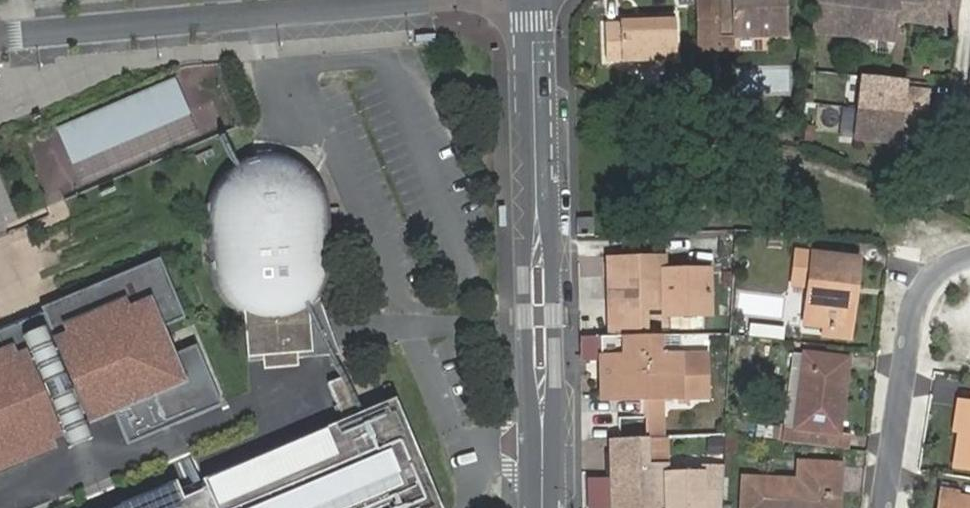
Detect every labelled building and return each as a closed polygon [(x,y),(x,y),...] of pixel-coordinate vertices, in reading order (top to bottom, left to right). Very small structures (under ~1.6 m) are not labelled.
[(696,50),(718,50),(718,36),(732,36),(786,35),(785,0),(695,0),(696,50)] [(811,29),(891,38),(893,18),(956,24),(958,0),(814,0),(811,29)] [(605,24),(606,60),(621,59),(621,62),(675,60),(673,15),(619,17),(620,24),(605,24)] [(732,50),(732,36),(718,36),(718,50),(732,50)] [(902,77),(860,72),(853,139),(895,143),(896,134),(898,125),(921,128),(924,98),(900,95),(901,85),(902,77)] [(173,79),(58,128),(80,183),(220,125),(212,101),(185,111),(173,79)] [(925,88),(901,85),(900,95),(924,98),(925,88)] [(812,90),(804,89),(803,99),(812,100),(812,90)] [(710,102),(700,102),(701,112),(711,112),(710,102)] [(921,128),(898,125),(896,134),(920,138),(921,128)] [(238,314),(242,316),(245,356),(262,355),(263,366),(295,364),(294,357),(294,352),(310,350),(307,312),(309,310),(312,308),(316,304),(318,301),(322,297),(323,295),(325,292),(326,290),(327,288),(328,285),(329,283),(329,281),(331,277),(333,265),(328,202),(323,189),(321,183),(318,178),(315,174),(312,171),(311,170),(304,163),(296,158),(285,153),(276,151),(269,151),(269,150),(267,151),(261,151),(248,153),(242,155),(241,155),(231,160),(224,166),(217,173),(212,180),(205,194),(206,195),(203,203),(203,215),(209,268),(209,269),(210,276),(213,286),(217,293),(223,301),(233,311),(238,314)] [(590,219),(576,218),(576,235),(592,235),(590,219)] [(847,279),(855,280),(858,259),(796,251),(791,284),(808,287),(803,322),(823,325),(841,327),(847,279)] [(617,324),(628,336),(646,335),(645,309),(662,308),(662,317),(709,316),(708,270),(661,270),(660,258),(621,258),(605,276),(606,301),(620,313),(624,316),(617,324)] [(605,259),(605,276),(621,258),(613,259),(605,259)] [(50,439),(57,436),(54,427),(60,425),(64,436),(85,428),(80,416),(86,413),(90,421),(113,412),(127,443),(214,406),(212,402),(218,399),(197,350),(193,352),(191,348),(171,356),(160,361),(148,333),(160,328),(180,320),(178,314),(182,313),(161,262),(155,264),(154,261),(41,308),(58,348),(51,350),(46,338),(26,346),(31,359),(25,362),(23,354),(14,358),(10,348),(0,352),(0,459),(50,439)] [(848,339),(855,280),(847,279),(841,327),(823,325),(822,336),(848,339)] [(294,357),(335,354),(329,281),(329,283),(328,285),(327,288),(326,290),(325,292),(323,295),(322,297),(318,301),(316,304),(312,308),(309,310),(307,312),(310,350),(294,352),(294,357)] [(606,301),(606,336),(619,335),(628,336),(617,324),(624,316),(620,313),(606,301)] [(22,335),(26,346),(46,338),(42,326),(22,335)] [(171,356),(160,328),(148,333),(160,361),(171,356)] [(678,351),(678,334),(659,335),(660,352),(678,351)] [(606,336),(600,335),(601,400),(607,401),(633,400),(634,410),(651,410),(651,400),(696,400),(696,357),(656,358),(650,350),(651,335),(646,335),(628,336),(619,335),(606,336)] [(803,353),(795,428),(837,434),(846,359),(803,353)] [(361,412),(343,376),(326,383),(342,421),(200,480),(212,507),(409,507),(361,412)] [(393,399),(361,412),(409,507),(439,507),(393,399)] [(963,429),(967,405),(956,403),(952,428),(959,429),(963,429)] [(967,405),(963,429),(959,429),(953,467),(969,469),(969,405),(967,405)] [(634,410),(635,439),(646,438),(653,438),(651,410),(634,410)] [(90,438),(85,428),(64,436),(69,448),(90,438)] [(793,444),(835,449),(837,434),(795,428),(793,444)] [(721,490),(701,491),(701,473),(665,475),(664,466),(663,438),(653,438),(646,438),(635,439),(630,439),(618,452),(626,461),(609,478),(610,495),(618,505),(621,507),(721,507),(721,490)] [(50,439),(0,459),(0,472),(54,449),(50,439)] [(630,439),(608,440),(608,445),(609,478),(626,461),(618,452),(630,439)] [(796,480),(743,479),(741,507),(825,507),(826,493),(838,494),(840,464),(804,462),(803,480),(796,480)] [(797,462),(796,480),(803,480),(804,462),(797,462)] [(174,481),(119,505),(120,507),(186,507),(174,481)] [(838,494),(826,493),(825,507),(837,507),(838,494)] [(953,495),(941,493),(938,507),(951,507),(953,495)] [(618,505),(610,495),(610,505),(610,507),(621,507),(618,505)] [(953,495),(951,507),(969,507),(969,498),(953,495)]
